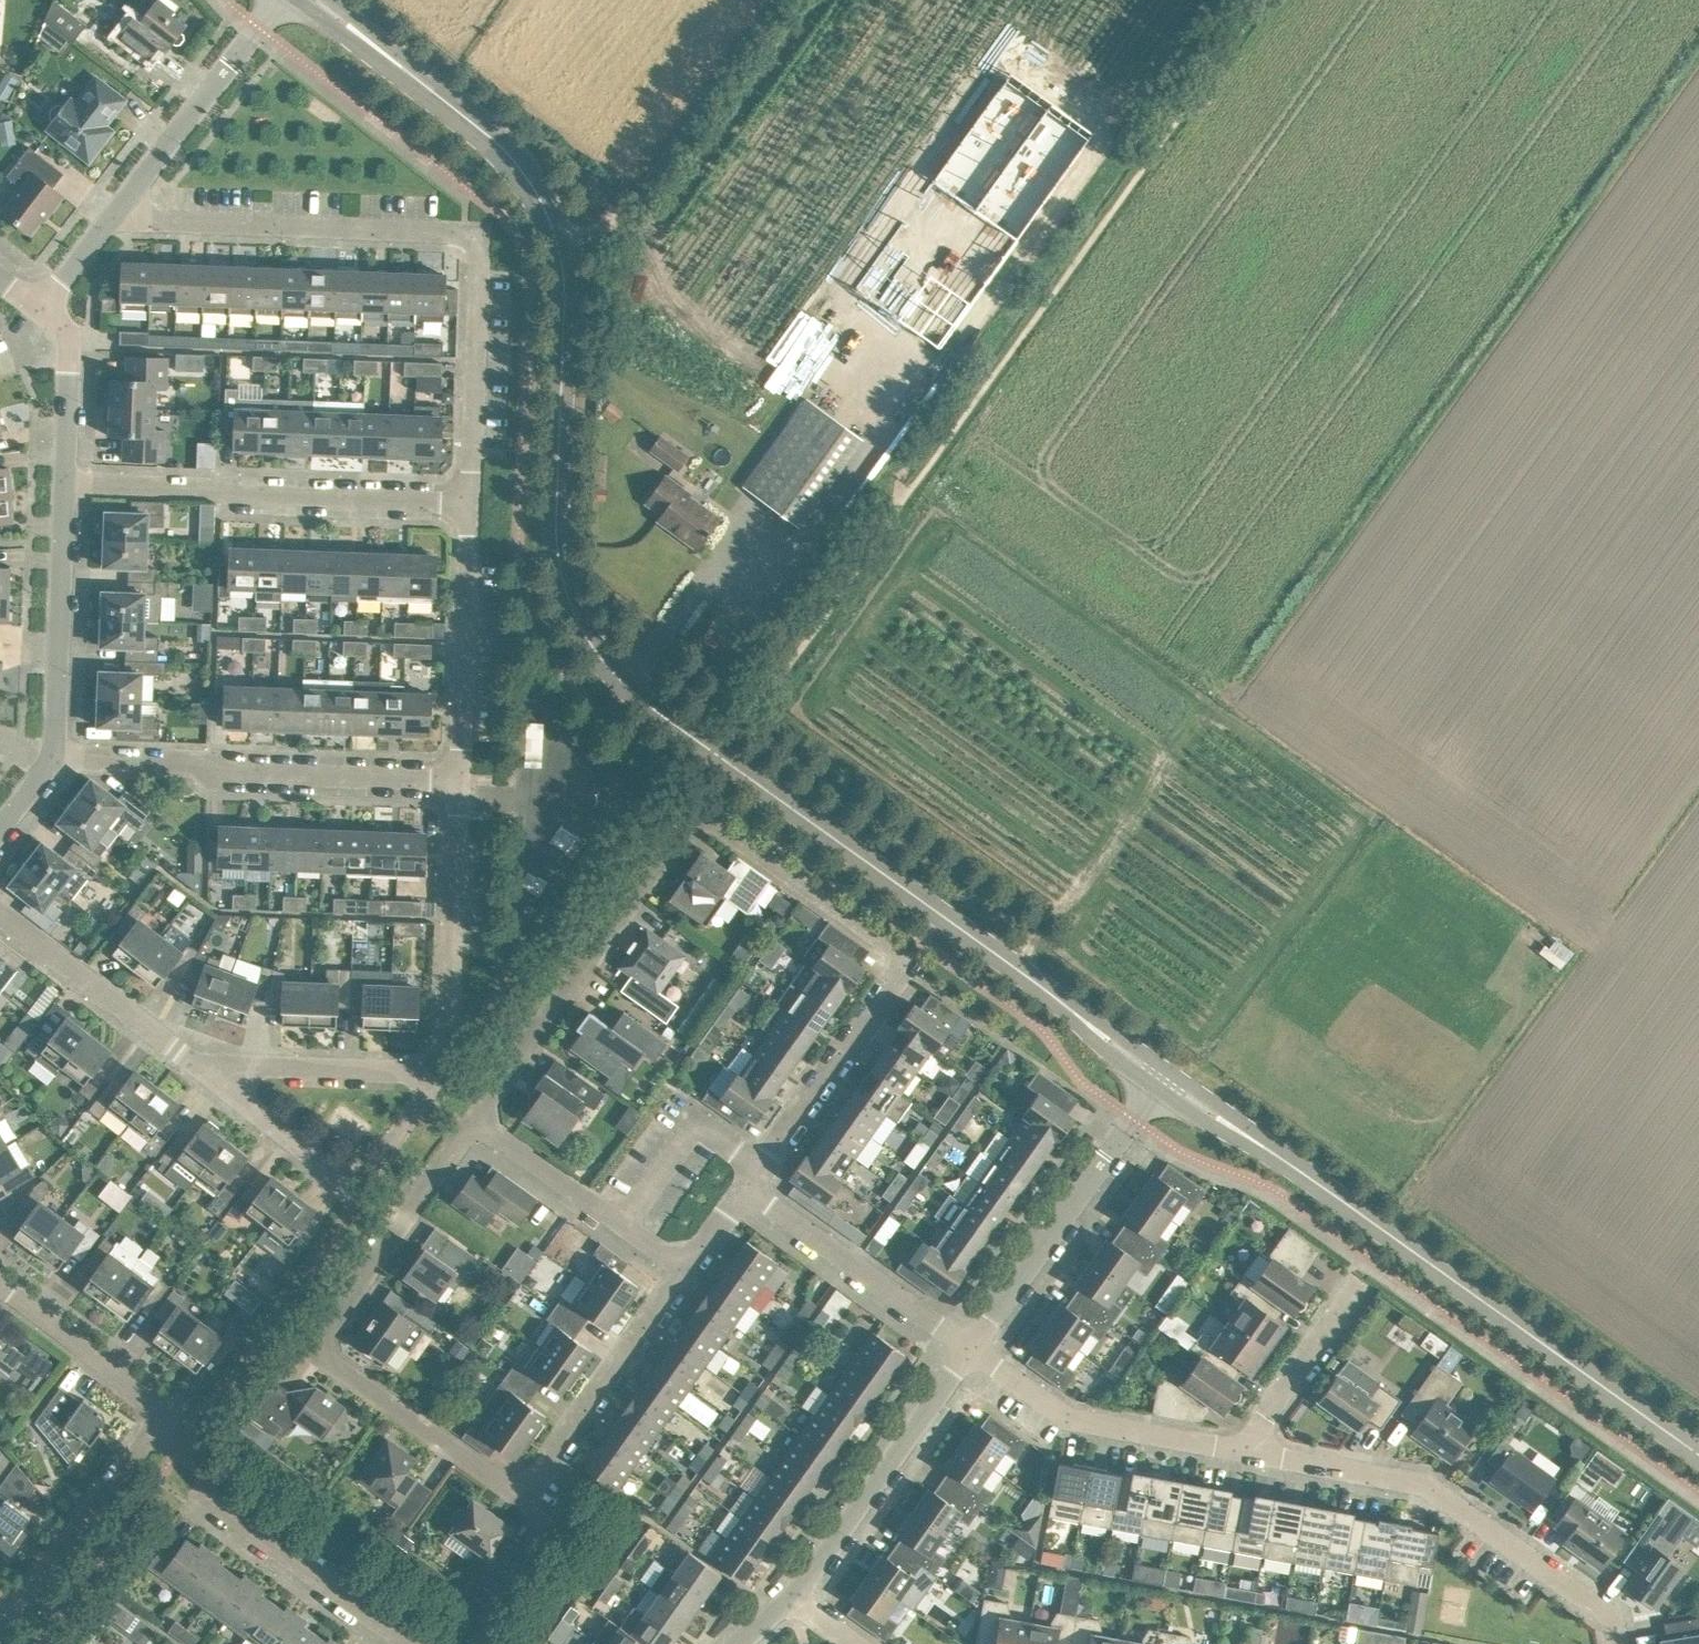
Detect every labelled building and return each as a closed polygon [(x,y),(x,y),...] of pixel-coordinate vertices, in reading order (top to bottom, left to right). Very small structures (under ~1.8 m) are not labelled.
[(55,0),(54,0),(45,21),(58,31),(73,42),(87,25),(55,0)] [(172,15),(178,6),(171,0),(157,0),(139,22),(132,16),(118,35),(150,59),(159,47),(166,53),(174,43),(176,44),(180,44),(184,39),(184,35),(181,33),(186,26),(172,15)] [(45,21),(38,36),(48,44),(58,31),(45,21)] [(1006,65),(850,283),(933,342),(1089,124),(1006,65)] [(0,85),(0,96),(7,101),(19,80),(7,73),(0,85)] [(89,161),(113,131),(105,125),(125,100),(97,77),(77,103),(72,98),(65,106),(61,105),(56,105),(52,108),(51,113),(51,117),(54,121),(48,129),(89,161)] [(15,121),(0,123),(4,147),(18,145),(15,121)] [(63,196),(53,188),(64,173),(30,146),(7,176),(21,187),(2,212),(31,234),(47,213),(49,215),(63,196)] [(150,312),(152,263),(124,262),(123,282),(122,282),(121,311),(122,311),(122,309),(149,310),(149,312),(150,312)] [(176,313),(178,264),(152,263),(150,312),(151,310),(176,311),(176,313)] [(203,314),(205,265),(178,264),(176,313),(177,313),(177,311),(202,312),(202,314),(203,314)] [(229,315),(231,266),(205,265),(203,314),(204,314),(204,312),(229,313),(229,315)] [(256,316),(258,267),(231,266),(229,315),(230,315),(230,313),(255,314),(255,316),(256,316)] [(282,317),(284,268),(258,267),(256,316),(257,316),(257,314),(282,315),(282,317)] [(309,318),(311,269),(284,268),(282,317),(283,318),(283,315),(308,316),(308,318),(309,318)] [(336,319),(337,270),(311,269),(309,318),(310,318),(310,316),(335,317),(335,319),(336,319)] [(362,321),(364,271),(337,270),(336,319),(336,320),(336,317),(362,318),(362,321)] [(389,322),(391,272),(364,271),(362,321),(363,321),(363,318),(388,319),(388,321),(389,322)] [(415,323),(417,273),(391,272),(389,322),(390,319),(415,320),(415,323)] [(444,321),(445,294),(444,294),(445,274),(417,273),(415,323),(416,323),(416,320),(444,321)] [(115,311),(115,299),(103,298),(103,311),(115,311)] [(401,333),(401,344),(414,344),(414,342),(415,331),(404,330),(401,333)] [(148,345),(149,334),(149,332),(120,331),(120,344),(148,345)] [(175,335),(149,334),(148,345),(175,346),(175,335)] [(202,347),(202,336),(175,335),(175,346),(202,347)] [(228,348),(229,337),(202,336),(202,347),(228,348)] [(255,349),(255,338),(229,337),(228,348),(255,349)] [(281,350),(282,339),(255,338),(255,349),(281,350)] [(308,351),(308,340),(282,339),(281,350),(308,351)] [(334,352),(335,341),(308,340),(308,351),(334,352)] [(361,353),(361,342),(335,341),(334,352),(361,353)] [(388,354),(388,343),(361,342),(361,353),(388,354)] [(443,356),(443,343),(414,342),(414,344),(414,355),(443,356)] [(414,344),(401,344),(388,343),(388,354),(414,355),(414,344)] [(167,389),(168,358),(127,356),(126,380),(111,379),(111,394),(106,394),(106,407),(156,409),(157,388),(167,389)] [(265,370),(265,356),(254,356),(253,370),(265,370)] [(276,371),(277,356),(265,356),(265,370),(276,371)] [(315,372),(316,358),(304,357),(303,372),(315,372)] [(327,373),(327,358),(316,358),(315,372),(327,373)] [(366,374),(366,360),(354,359),(354,374),(366,374)] [(377,374),(378,360),(366,360),(366,374),(377,374)] [(416,376),(417,362),(405,361),(404,375),(416,376)] [(442,377),(442,363),(417,362),(416,376),(442,377)] [(262,449),(264,399),(239,398),(239,388),(226,388),(224,423),(237,424),(236,448),(239,448),(239,452),(258,453),(258,449),(262,449)] [(444,392),(444,403),(455,403),(455,392),(444,392)] [(799,526),(863,439),(807,398),(743,486),(799,526)] [(287,454),(289,400),(264,399),(262,449),(272,450),(272,454),(287,454)] [(312,451),(314,401),(289,400),(287,454),(301,455),(301,451),(312,451)] [(337,456),(339,402),(314,401),(312,451),(323,452),(323,456),(337,456)] [(363,453),(364,414),(364,403),(339,402),(337,456),(352,457),(352,453),(363,453)] [(439,456),(440,417),(441,406),(415,405),(415,416),(413,455),(417,455),(417,459),(435,460),(435,456),(439,456)] [(164,461),(166,429),(155,429),(156,409),(106,407),(105,420),(110,420),(109,435),(124,435),(123,459),(164,461)] [(388,458),(389,415),(364,414),(363,453),(373,454),(373,458),(388,458)] [(413,455),(415,416),(389,415),(388,458),(402,459),(402,455),(413,455)] [(689,456),(660,435),(650,450),(679,471),(689,456)] [(0,468),(0,495),(14,494),(12,477),(9,477),(9,467),(0,468)] [(720,518),(683,491),(684,489),(666,476),(646,503),(662,515),(658,520),(697,549),(720,518)] [(593,489),(593,500),(606,501),(606,490),(593,489)] [(12,512),(15,512),(14,494),(0,495),(0,522),(13,521),(12,512)] [(163,526),(164,502),(131,500),(131,513),(106,512),(105,539),(147,541),(148,526),(163,526)] [(202,524),(201,543),(215,543),(216,524),(202,524)] [(146,568),(147,541),(105,539),(104,567),(129,567),(128,580),(156,581),(157,568),(146,568)] [(256,588),(258,549),(254,549),(254,545),(236,544),(236,548),(232,548),(231,564),(220,563),(218,596),(230,596),(230,587),(256,588)] [(282,589),(283,546),(269,546),(269,550),(258,549),(256,588),(282,589)] [(307,590),(308,551),(298,551),(298,547),(283,546),(282,589),(307,590)] [(332,591),(334,548),(319,548),(319,551),(308,551),(307,590),(332,591)] [(357,592),(359,553),(348,553),(348,549),(334,548),(332,591),(357,592)] [(382,601),(384,550),(370,549),(370,553),(359,553),(357,592),(357,600),(382,601)] [(408,602),(409,555),(399,554),(399,550),(384,550),(382,601),(408,602)] [(433,602),(435,556),(432,556),(432,552),(413,551),(413,555),(409,555),(408,602),(433,602)] [(11,567),(0,567),(0,594),(10,594),(11,567)] [(169,582),(156,581),(128,580),(128,593),(103,592),(102,619),(144,621),(161,621),(162,597),(168,597),(169,582)] [(192,582),(192,610),(214,610),(214,582),(192,582)] [(0,594),(0,621),(9,622),(10,594),(0,594)] [(194,639),(213,640),(214,612),(195,611),(194,639)] [(255,630),(255,616),(239,616),(239,630),(255,630)] [(267,631),(267,617),(255,616),(255,630),(267,631)] [(305,632),(306,618),(294,618),(294,632),(305,632)] [(317,633),(318,619),(306,618),(305,632),(317,633)] [(158,661),(159,636),(143,635),(144,621),(102,619),(101,646),(126,647),(125,660),(158,661)] [(356,634),(356,620),(345,620),(344,634),(356,634)] [(368,635),(368,621),(356,620),(356,634),(368,635)] [(406,636),(407,622),(395,622),(395,636),(406,636)] [(432,637),(433,623),(407,622),(406,636),(432,637)] [(217,636),(217,649),(225,649),(230,644),(230,636),(217,636)] [(254,651),(255,637),(243,637),(242,651),(254,651)] [(266,652),(266,638),(255,637),(254,651),(266,652)] [(305,653),(305,639),(293,639),(293,653),(305,653)] [(316,654),(317,639),(305,639),(305,653),(316,654)] [(355,655),(356,641),(344,640),(343,655),(355,655)] [(367,655),(367,641),(356,641),(355,655),(367,655)] [(406,657),(406,643),(394,642),(394,657),(406,657)] [(431,658),(432,644),(406,643),(406,657),(431,658)] [(141,700),(142,673),(166,674),(166,661),(158,661),(125,660),(125,672),(100,671),(99,699),(141,700)] [(327,733),(329,678),(304,677),(303,689),(302,728),(312,729),(312,733),(327,733)] [(352,730),(354,679),(329,678),(327,733),(341,734),(342,730),(352,730)] [(377,735),(379,680),(354,679),(352,730),(363,731),(363,735),(377,735)] [(403,732),(404,693),(404,685),(391,685),(391,681),(379,680),(377,735),(392,736),(392,732),(403,732)] [(251,726),(253,687),(227,686),(225,725),(229,726),(229,730),(247,730),(247,726),(251,726)] [(276,731),(278,688),(253,687),(251,726),(262,727),(262,731),(276,731)] [(302,728),(303,689),(278,688),(276,731),(291,732),(291,728),(302,728)] [(429,733),(430,694),(404,693),(403,732),(406,732),(406,736),(425,737),(425,733),(429,733)] [(156,728),(156,716),(140,715),(141,700),(99,699),(98,726),(123,727),(122,739),(160,741),(160,728),(156,728)] [(152,810),(126,789),(118,799),(92,779),(75,801),(108,826),(119,834),(127,822),(136,829),(144,820),(152,810)] [(92,847),(108,826),(75,801),(58,822),(78,837),(70,847),(95,867),(96,866),(104,856),(92,847)] [(246,866),(247,827),(244,827),(244,823),(225,822),(225,826),(222,826),(220,865),(246,866)] [(271,867),(273,824),(258,824),(258,828),(247,827),(246,866),(271,867)] [(296,868),(298,829),(287,829),(287,825),(273,824),(271,867),(296,868)] [(322,869),(323,826),(309,825),(309,829),(298,829),(296,868),(322,869)] [(347,870),(348,831),(338,830),(338,827),(323,826),(322,869),(347,870)] [(372,871),(374,828),(359,827),(359,831),(348,831),(347,870),(347,874),(372,875),(372,871)] [(398,872),(399,833),(388,832),(388,828),(374,828),(372,871),(372,875),(397,876),(398,872)] [(423,873),(425,834),(421,834),(421,830),(403,829),(403,833),(399,833),(398,872),(423,873)] [(95,867),(70,847),(62,857),(43,842),(26,864),(59,889),(72,899),(88,878),(92,880),(100,870),(96,866),(95,867)] [(747,913),(771,880),(737,856),(727,870),(702,853),(688,872),(692,874),(686,883),(683,880),(669,900),(706,926),(718,910),(713,907),(724,891),(740,903),(737,906),(747,913)] [(129,875),(141,884),(157,863),(146,854),(129,875)] [(50,901),(59,889),(26,864),(10,885),(29,900),(21,910),(51,933),(59,923),(56,920),(63,911),(50,901)] [(196,873),(188,884),(202,894),(202,877),(196,873)] [(778,893),(769,905),(781,913),(790,901),(778,893)] [(245,908),(245,894),(233,894),(233,908),(245,908)] [(256,909),(257,895),(245,894),(245,908),(256,909)] [(295,910),(296,896),(284,896),(283,910),(295,910)] [(307,911),(307,897),(296,896),(295,910),(307,911)] [(345,912),(346,898),(334,898),(334,912),(345,912)] [(357,913),(358,898),(346,898),(345,912),(357,913)] [(396,914),(396,900),(385,899),(384,914),(396,914)] [(422,915),(422,901),(396,900),(396,914),(422,915)] [(133,971),(160,937),(139,920),(145,912),(134,903),(117,925),(128,933),(113,953),(134,969),(133,970),(133,971)] [(223,931),(231,915),(218,914),(212,925),(223,931)] [(369,920),(354,919),(353,938),(368,939),(369,920)] [(421,935),(421,922),(394,921),(394,934),(421,935)] [(849,957),(860,943),(829,921),(817,937),(802,959),(806,961),(807,961),(850,991),(865,969),(849,957)] [(631,953),(616,974),(617,975),(622,967),(632,974),(621,990),(666,1023),(679,1005),(658,991),(683,956),(659,939),(641,926),(640,927),(646,931),(638,943),(634,941),(634,942),(636,944),(631,951),(629,949),(628,950),(631,953)] [(185,974),(199,950),(188,945),(181,953),(160,937),(133,971),(134,971),(135,970),(156,986),(171,967),(185,974)] [(1552,937),(1539,954),(1560,970),(1573,953),(1552,937)] [(26,958),(0,938),(0,990),(1,990),(26,958)] [(774,938),(767,949),(779,958),(787,947),(774,938)] [(82,939),(74,950),(83,958),(92,947),(82,939)] [(774,955),(766,949),(759,960),(767,965),(774,955)] [(217,1015),(232,975),(217,969),(221,959),(210,955),(199,950),(185,974),(200,981),(192,1004),(216,1013),(216,1015),(217,1015)] [(807,961),(806,961),(791,982),(800,989),(832,1011),(847,990),(849,992),(850,991),(807,961)] [(268,999),(273,968),(263,965),(256,984),(232,975),(217,1015),(218,1014),(243,1023),(252,997),(268,999)] [(310,1026),(311,983),(284,982),(285,972),(273,968),(268,999),(283,1000),(282,1024),(309,1025),(309,1026),(310,1026)] [(351,1002),(352,969),(327,968),(326,984),(311,983),(310,1026),(310,1027),(310,1025),(337,1026),(338,1002),(351,1002)] [(390,1030),(392,986),(365,985),(365,975),(352,974),(352,969),(351,1002),(364,1003),(363,1027),(389,1028),(389,1029),(390,1030)] [(752,987),(760,975),(752,969),(743,981),(752,987)] [(417,1029),(419,988),(392,986),(390,1030),(391,1030),(391,1028),(417,1029)] [(739,1011),(751,995),(740,987),(728,1003),(739,1011)] [(832,1011),(800,989),(785,1010),(817,1033),(832,1011)] [(693,1010),(681,1026),(692,1034),(713,1003),(709,1000),(697,1012),(693,1010)] [(960,1038),(971,1022),(941,1000),(930,1015),(914,1003),(898,1026),(934,1051),(949,1030),(960,1038)] [(721,1030),(736,1009),(739,1011),(728,1003),(713,1024),(721,1030)] [(817,1033),(785,1010),(776,1004),(760,1026),(769,1032),(801,1055),(817,1033)] [(654,1060),(668,1041),(667,1041),(666,1042),(624,1012),(625,1011),(624,1011),(612,1027),(589,1011),(577,1028),(582,1032),(571,1047),(611,1075),(622,1060),(632,1068),(643,1053),(654,1060)] [(85,1023),(71,1012),(54,1035),(43,1027),(26,1049),(36,1057),(35,1059),(57,1075),(63,1068),(89,1034),(89,1033),(88,1034),(81,1029),(85,1023)] [(723,1033),(720,1031),(721,1030),(713,1024),(704,1036),(698,1046),(709,1054),(723,1033)] [(669,1026),(663,1035),(671,1041),(677,1032),(669,1026)] [(934,1051),(898,1026),(900,1028),(885,1049),(917,1071),(932,1050),(934,1052),(934,1051)] [(801,1055),(769,1032),(754,1054),(786,1076),(801,1055)] [(97,1069),(110,1051),(89,1035),(90,1034),(89,1034),(63,1068),(84,1084),(79,1090),(90,1099),(107,1077),(97,1069)] [(709,1054),(698,1046),(689,1059),(693,1062),(707,1060),(710,1055),(709,1054)] [(1008,1048),(998,1063),(1007,1069),(1017,1055),(1008,1048)] [(917,1071),(885,1049),(869,1070),(901,1093),(917,1071)] [(771,1097),(786,1076),(754,1054),(739,1075),(737,1073),(736,1074),(772,1100),(773,1099),(771,1097)] [(976,1060),(966,1074),(967,1075),(976,1081),(986,1067),(976,1060)] [(912,1101),(901,1093),(869,1070),(854,1092),(886,1115),(896,1122),(912,1101)] [(1058,1107),(1069,1092),(1038,1070),(1027,1085),(1038,1093),(1022,1115),(1025,1117),(1025,1116),(1057,1139),(1056,1139),(1058,1141),(1075,1118),(1058,1107)] [(128,1125),(157,1087),(157,1086),(156,1087),(135,1071),(122,1088),(111,1080),(89,1109),(100,1117),(107,1108),(128,1125)] [(574,1114),(582,1101),(594,1109),(605,1093),(573,1071),(563,1085),(545,1073),(535,1088),(542,1093),(524,1117),(559,1142),(578,1116),(574,1114)] [(772,1100),(736,1074),(721,1096),(710,1088),(702,1099),(732,1121),(740,1110),(757,1122),(772,1100)] [(961,1103),(969,1091),(961,1085),(952,1097),(961,1103)] [(165,1122),(178,1104),(157,1088),(158,1087),(157,1087),(128,1125),(149,1141),(145,1147),(156,1155),(175,1130),(165,1122)] [(886,1115),(854,1092),(839,1114),(870,1136),(886,1115)] [(974,1113),(983,1101),(974,1095),(966,1107),(974,1113)] [(952,1114),(961,1103),(952,1097),(944,1109),(952,1114)] [(966,1124),(974,1113),(966,1107),(958,1118),(966,1124)] [(870,1136),(839,1114),(823,1135),(855,1158),(870,1136)] [(1057,1139),(1025,1116),(1025,1117),(1010,1138),(1041,1160),(1056,1139),(1057,1139)] [(50,1126),(50,1129),(61,1140),(71,1128),(70,1125),(69,1122),(67,1120),(64,1119),(61,1118),(58,1118),(55,1119),(53,1121),(51,1124),(50,1126)] [(958,1118),(950,1128),(959,1134),(966,1124),(958,1118)] [(190,1141),(180,1133),(157,1162),(159,1164),(155,1169),(185,1192),(196,1178),(226,1140),(225,1139),(224,1140),(217,1134),(221,1129),(209,1119),(204,1125),(203,1124),(190,1141)] [(930,1146),(938,1134),(930,1128),(921,1140),(930,1146)] [(840,1179),(855,1158),(823,1135),(808,1156),(806,1155),(805,1156),(841,1181),(842,1180),(840,1179)] [(943,1156),(952,1144),(943,1138),(935,1150),(943,1156)] [(1041,1160),(1010,1138),(994,1160),(1026,1182),(1041,1160)] [(930,1146),(921,1140),(920,1139),(904,1161),(914,1168),(930,1146)] [(244,1183),(233,1175),(246,1157),(225,1141),(226,1140),(196,1178),(217,1194),(208,1207),(218,1215),(244,1183)] [(6,1146),(0,1149),(0,1181),(5,1178),(12,1189),(36,1175),(29,1163),(20,1169),(6,1146)] [(935,1168),(943,1156),(935,1150),(927,1162),(935,1168)] [(106,1153),(95,1167),(111,1179),(114,1154),(106,1153)] [(798,1200),(829,1222),(837,1211),(826,1203),(841,1181),(805,1156),(790,1177),(806,1189),(798,1200)] [(1026,1182),(994,1160),(979,1181),(1010,1204),(1026,1182)] [(1193,1210),(1207,1190),(1168,1162),(1158,1177),(1153,1174),(1138,1195),(1170,1218),(1181,1202),(1193,1210)] [(526,1215),(538,1198),(498,1169),(487,1185),(473,1174),(453,1202),(485,1225),(496,1209),(511,1220),(519,1209),(526,1215)] [(899,1189),(907,1177),(899,1172),(891,1183),(899,1189)] [(920,1172),(912,1182),(921,1188),(919,1191),(922,1190),(930,1179),(920,1172)] [(268,1227),(294,1193),(293,1192),(293,1193),(272,1177),(258,1194),(248,1186),(228,1211),(239,1220),(246,1210),(268,1227)] [(61,1218),(40,1202),(52,1186),(43,1180),(35,1186),(18,1208),(29,1216),(15,1235),(36,1251),(35,1252),(35,1253),(61,1218)] [(1010,1204),(979,1181),(963,1203),(995,1225),(1010,1204)] [(919,1191),(921,1188),(912,1182),(904,1194),(912,1200),(919,1191)] [(890,1201),(899,1189),(891,1183),(882,1195),(890,1201)] [(301,1227),(315,1210),(294,1194),(295,1193),(294,1193),(268,1227),(257,1241),(278,1257),(281,1253),(293,1262),(312,1236),(301,1227)] [(904,1211),(912,1200),(904,1194),(896,1205),(904,1211)] [(1158,1234),(1170,1218),(1138,1195),(1122,1217),(1127,1220),(1119,1231),(1158,1259),(1170,1242),(1158,1234)] [(132,1199),(126,1206),(136,1214),(141,1207),(132,1199)] [(1250,1199),(1243,1208),(1253,1215),(1259,1206),(1250,1199)] [(995,1225),(963,1203),(948,1225),(980,1247),(995,1225)] [(1225,1203),(1219,1211),(1230,1220),(1236,1211),(1225,1203)] [(873,1234),(885,1244),(902,1223),(891,1213),(873,1234)] [(84,1256),(100,1234),(80,1219),(73,1227),(61,1218),(35,1253),(36,1253),(37,1252),(58,1268),(73,1248),(84,1256)] [(846,1220),(839,1230),(860,1245),(867,1235),(846,1220)] [(228,1228),(218,1221),(208,1233),(218,1241),(228,1228)] [(948,1225),(933,1246),(932,1246),(964,1269),(965,1268),(980,1247),(948,1225)] [(1297,1275),(1316,1248),(1320,1251),(1321,1250),(1289,1227),(1268,1256),(1272,1259),(1254,1284),(1280,1304),(1280,1305),(1293,1314),(1295,1310),(1301,1311),(1306,1307),(1307,1302),(1305,1297),(1313,1286),(1297,1275)] [(1158,1259),(1119,1231),(1111,1242),(1107,1239),(1091,1260),(1123,1283),(1135,1267),(1146,1275),(1158,1259)] [(874,1236),(866,1247),(877,1255),(884,1244),(874,1236)] [(105,1305),(131,1270),(140,1257),(119,1241),(115,1245),(104,1237),(88,1259),(98,1267),(84,1287),(105,1303),(104,1304),(105,1305)] [(461,1281),(478,1258),(449,1237),(446,1240),(447,1241),(436,1256),(422,1246),(410,1262),(414,1264),(405,1277),(436,1299),(447,1283),(455,1289),(460,1281),(461,1281)] [(778,1263),(747,1240),(732,1261),(763,1284),(778,1263)] [(638,1285),(616,1269),(623,1260),(628,1263),(628,1262),(601,1242),(593,1253),(602,1260),(587,1281),(626,1309),(637,1295),(633,1292),(638,1285)] [(535,1244),(527,1255),(536,1262),(544,1250),(535,1244)] [(964,1269),(932,1246),(933,1246),(931,1244),(915,1267),(904,1259),(896,1270),(926,1292),(934,1281),(950,1293),(967,1270),(965,1268),(964,1269)] [(153,1308),(169,1286),(149,1270),(152,1266),(140,1257),(131,1270),(105,1305),(106,1304),(127,1320),(142,1300),(153,1308)] [(1112,1299),(1123,1283),(1091,1260),(1076,1282),(1081,1285),(1073,1296),(1112,1324),(1123,1307),(1112,1299)] [(763,1284),(732,1261),(717,1282),(749,1304),(763,1284)] [(492,1263),(484,1274),(496,1282),(504,1271),(492,1263)] [(1177,1273),(1170,1283),(1182,1292),(1190,1282),(1177,1273)] [(527,1274),(521,1283),(530,1289),(536,1280),(527,1274)] [(1271,1317),(1280,1305),(1280,1304),(1254,1284),(1242,1276),(1230,1292),(1241,1305),(1229,1322),(1267,1349),(1284,1326),(1271,1317)] [(262,1281),(254,1292),(265,1300),(273,1289),(262,1281)] [(626,1309),(587,1281),(572,1302),(563,1296),(555,1307),(577,1323),(585,1313),(608,1329),(613,1322),(616,1324),(626,1309)] [(749,1304),(717,1282),(708,1295),(707,1294),(701,1302),(734,1325),(749,1304)] [(174,1356),(200,1322),(178,1306),(185,1297),(174,1289),(157,1311),(168,1319),(153,1339),(174,1355),(173,1356),(174,1356)] [(262,1299),(253,1292),(243,1306),(252,1313),(262,1299)] [(1112,1324),(1073,1296),(1065,1307),(1061,1303),(1045,1325),(1077,1348),(1089,1332),(1100,1340),(1112,1324)] [(808,1316),(817,1304),(808,1298),(800,1310),(808,1316)] [(371,1321),(356,1342),(365,1348),(366,1352),(370,1356),(375,1355),(385,1362),(399,1342),(411,1350),(424,1332),(428,1335),(438,1322),(411,1303),(402,1315),(383,1301),(369,1320),(371,1321)] [(734,1325),(701,1302),(696,1310),(697,1310),(688,1323),(719,1346),(734,1325)] [(592,1350),(570,1334),(577,1323),(555,1307),(547,1318),(556,1325),(540,1346),(580,1374),(590,1360),(587,1357),(592,1350)] [(822,1326),(830,1315),(822,1309),(813,1321),(822,1326)] [(800,1328),(808,1316),(800,1310),(792,1322),(800,1328)] [(1403,1313),(1397,1322),(1418,1337),(1425,1328),(1403,1313)] [(813,1338),(822,1326),(813,1321),(805,1332),(813,1338)] [(222,1360),(238,1337),(228,1329),(221,1338),(200,1322),(174,1356),(175,1357),(175,1355),(197,1371),(211,1352),(222,1360)] [(1267,1349),(1229,1322),(1217,1339),(1201,1333),(1197,1339),(1184,1330),(1177,1340),(1201,1358),(1229,1376),(1229,1375),(1238,1363),(1251,1373),(1267,1349)] [(719,1346),(688,1323),(673,1344),(705,1366),(719,1346)] [(1066,1364),(1077,1348),(1045,1325),(1030,1347),(1034,1350),(1025,1363),(1064,1390),(1077,1372),(1066,1364)] [(1137,1325),(1131,1334),(1142,1343),(1149,1333),(1137,1325)] [(905,1354),(873,1332),(858,1353),(890,1375),(905,1354)] [(1431,1333),(1423,1344),(1433,1351),(1441,1340),(1431,1333)] [(456,1335),(448,1347),(463,1357),(471,1346),(456,1335)] [(26,1354),(2,1336),(0,1337),(0,1367),(11,1375),(26,1354)] [(482,1338),(475,1348),(485,1356),(493,1346),(482,1338)] [(779,1357),(787,1345),(779,1340),(771,1351),(779,1357)] [(705,1366),(673,1344),(658,1364),(690,1387),(705,1366)] [(580,1374),(540,1346),(525,1367),(516,1361),(508,1372),(531,1388),(539,1378),(561,1394),(566,1387),(569,1389),(580,1374)] [(475,1348),(467,1359),(478,1366),(485,1356),(475,1348)] [(792,1368),(801,1356),(792,1350),(784,1362),(792,1368)] [(771,1369),(779,1357),(771,1351),(762,1363),(771,1369)] [(890,1375),(858,1353),(844,1373),(875,1396),(890,1375)] [(1242,1394),(1239,1389),(1242,1385),(1229,1375),(1229,1376),(1201,1358),(1183,1383),(1158,1378),(1152,1414),(1201,1423),(1201,1421),(1199,1421),(1202,1408),(1206,1401),(1222,1413),(1230,1402),(1235,1402),(1240,1399),(1242,1394)] [(1381,1428),(1401,1399),(1379,1384),(1381,1382),(1380,1381),(1378,1383),(1348,1361),(1349,1359),(1348,1358),(1318,1400),(1359,1429),(1367,1419),(1381,1428)] [(784,1380),(792,1368),(784,1362),(775,1374),(784,1380)] [(690,1387),(658,1364),(644,1385),(675,1407),(690,1387)] [(1454,1416),(1457,1412),(1446,1404),(1462,1382),(1437,1364),(1401,1413),(1418,1425),(1415,1430),(1432,1442),(1429,1447),(1451,1462),(1457,1453),(1462,1452),(1468,1444),(1467,1439),(1473,1430),(1454,1416)] [(523,1399),(531,1388),(508,1372),(485,1405),(494,1411),(534,1439),(544,1425),(541,1422),(546,1415),(523,1399)] [(875,1396),(844,1373),(829,1394),(862,1417),(868,1409),(866,1409),(875,1396)] [(348,1433),(344,1408),(316,1388),(291,1392),(274,1380),(249,1415),(281,1438),(296,1417),(304,1416),(305,1418),(319,1428),(321,1428),(323,1437),(348,1433)] [(750,1398),(758,1387),(750,1381),(741,1392),(750,1398)] [(103,1428),(100,1426),(102,1424),(102,1421),(102,1417),(100,1415),(99,1413),(100,1410),(84,1398),(81,1402),(57,1383),(56,1384),(60,1388),(36,1420),(71,1462),(67,1468),(68,1469),(87,1442),(91,1444),(103,1428)] [(675,1407),(644,1385),(635,1397),(634,1397),(628,1405),(661,1428),(675,1407)] [(763,1409),(771,1397),(763,1391),(755,1403),(763,1409)] [(741,1410),(750,1398),(741,1392),(733,1404),(741,1410)] [(862,1417),(829,1394),(814,1414),(846,1437),(855,1424),(856,1425),(862,1417)] [(1525,1396),(1515,1410),(1525,1417),(1535,1404),(1525,1396)] [(661,1428),(628,1405),(622,1412),(623,1413),(614,1426),(646,1449),(661,1428)] [(534,1439),(494,1411),(479,1432),(470,1426),(462,1437),(489,1457),(490,1455),(485,1452),(492,1442),(515,1458),(520,1451),(523,1454),(534,1439)] [(748,1429),(757,1418),(748,1412),(740,1424),(748,1429)] [(727,1431),(735,1419),(727,1413),(718,1425),(727,1431)] [(1028,1441),(989,1413),(980,1426),(976,1423),(960,1444),(993,1467),(1004,1451),(1015,1459),(1028,1441)] [(846,1437),(814,1414),(800,1435),(831,1458),(846,1437)] [(249,1420),(241,1430),(258,1441),(265,1431),(249,1420)] [(740,1441),(748,1429),(740,1424),(732,1435),(740,1441)] [(646,1449),(614,1426),(600,1447),(631,1469),(646,1449)] [(1577,1433),(1571,1441),(1572,1451),(1581,1458),(1591,1443),(1577,1433)] [(831,1458),(800,1435),(785,1456),(817,1478),(831,1458)] [(1556,1479),(1513,1449),(1515,1447),(1503,1438),(1487,1460),(1498,1468),(1490,1479),(1534,1510),(1556,1479)] [(433,1489),(418,1479),(419,1479),(407,1471),(415,1459),(388,1439),(360,1478),(398,1506),(392,1513),(407,1524),(433,1489)] [(706,1460),(714,1448),(706,1442),(698,1454),(706,1460)] [(981,1483),(993,1467),(960,1444),(945,1466),(950,1469),(942,1480),(980,1508),(992,1491),(981,1483)] [(631,1469),(600,1447),(585,1468),(616,1490),(631,1469)] [(1601,1476),(1616,1486),(1627,1470),(1596,1448),(1575,1478),(1591,1490),(1601,1476)] [(719,1471),(727,1459),(719,1453),(711,1465),(719,1471)] [(697,1472),(706,1460),(698,1454),(689,1466),(697,1472)] [(817,1478),(785,1456),(770,1476),(802,1499),(817,1478)] [(1080,1522),(1090,1465),(1074,1462),(1073,1465),(1059,1462),(1049,1516),(1080,1522)] [(30,1516),(11,1502),(17,1495),(25,1501),(36,1486),(17,1463),(0,1486),(0,1545),(11,1554),(29,1529),(24,1525),(30,1516)] [(711,1482),(719,1471),(711,1465),(702,1476),(711,1482)] [(1110,1528),(1120,1474),(1107,1471),(1107,1468),(1090,1465),(1080,1522),(1110,1528)] [(1141,1534),(1151,1477),(1135,1474),(1134,1476),(1120,1474),(1110,1528),(1141,1534)] [(802,1499),(770,1476),(756,1497),(789,1520),(794,1512),(793,1512),(802,1499)] [(1171,1539),(1181,1485),(1182,1482),(1151,1477),(1141,1534),(1171,1539)] [(980,1508),(942,1480),(933,1492),(929,1488),(914,1510),(946,1533),(957,1517),(968,1525),(980,1508)] [(1202,1545),(1212,1488),(1182,1482),(1181,1485),(1171,1539),(1202,1545)] [(676,1501),(685,1489),(677,1484),(668,1495),(676,1501)] [(1232,1551),(1242,1496),(1228,1494),(1229,1491),(1212,1488),(1202,1545),(1232,1551)] [(690,1512),(698,1500),(690,1494),(681,1506),(690,1512)] [(668,1513),(676,1501),(668,1495),(660,1507),(668,1513)] [(1263,1556),(1273,1499),(1257,1496),(1256,1499),(1242,1496),(1232,1551),(1263,1556)] [(789,1520),(756,1497),(741,1517),(773,1540),(782,1527),(783,1528),(789,1520)] [(1625,1533),(1575,1497),(1555,1526),(1569,1535),(1564,1542),(1600,1569),(1625,1533)] [(1668,1557),(1683,1536),(1681,1534),(1694,1517),(1696,1519),(1697,1517),(1668,1497),(1629,1552),(1643,1562),(1626,1587),(1637,1594),(1634,1597),(1647,1606),(1649,1604),(1654,1607),(1683,1567),(1668,1557)] [(1293,1562),(1303,1508),(1304,1505),(1273,1499),(1263,1556),(1293,1562)] [(505,1539),(513,1528),(473,1500),(466,1511),(462,1508),(457,1509),(452,1517),(453,1522),(456,1524),(452,1531),(473,1546),(470,1550),(471,1555),(499,1575),(518,1548),(505,1539)] [(1324,1568),(1334,1511),(1304,1505),(1303,1508),(1293,1562),(1324,1568)] [(675,1533),(690,1512),(681,1506),(666,1527),(675,1533)] [(934,1549),(946,1533),(914,1510),(898,1532),(903,1535),(895,1546),(933,1574),(945,1557),(934,1549)] [(1354,1573),(1364,1519),(1350,1516),(1351,1514),(1334,1511),(1324,1568),(1354,1573)] [(773,1540),(741,1517),(726,1538),(758,1560),(773,1540)] [(1385,1579),(1395,1522),(1379,1519),(1378,1522),(1364,1519),(1354,1573),(1385,1579)] [(1035,1546),(1036,1547),(1041,1521),(1015,1532),(1020,1536),(1035,1546)] [(1439,1533),(1426,1530),(1411,1528),(1412,1525),(1395,1522),(1385,1579),(1416,1585),(1418,1571),(1431,1574),(1439,1533)] [(644,1551),(652,1539),(644,1533),(636,1545),(644,1551)] [(407,1550),(414,1541),(404,1534),(398,1543),(407,1550)] [(1020,1536),(1012,1547),(1027,1557),(1035,1546),(1020,1536)] [(182,1590),(208,1554),(211,1550),(201,1542),(198,1547),(186,1538),(177,1551),(165,1542),(148,1565),(182,1590)] [(758,1560),(726,1538),(711,1559),(743,1582),(758,1560)] [(636,1563),(644,1551),(636,1545),(627,1557),(636,1563)] [(933,1574),(895,1546),(887,1558),(882,1554),(867,1576),(899,1599),(913,1609),(936,1576),(933,1574)] [(204,1606),(230,1570),(219,1562),(222,1557),(211,1550),(208,1554),(182,1590),(204,1606)] [(721,1574),(689,1552),(675,1572),(674,1573),(706,1595),(721,1574)] [(1071,1568),(1072,1559),(1073,1554),(1065,1553),(1064,1558),(1054,1557),(1053,1564),(1071,1568)] [(1085,1562),(1072,1559),(1071,1568),(1084,1570),(1085,1562)] [(1133,1581),(1181,1583),(1181,1567),(1134,1565),(1133,1581)] [(674,1573),(675,1572),(666,1566),(651,1587),(660,1593),(691,1616),(706,1595),(674,1573)] [(225,1621),(251,1586),(254,1581),(244,1574),(241,1578),(230,1570),(204,1606),(225,1621)] [(615,1592),(623,1580),(615,1574),(607,1586),(615,1592)] [(1070,1574),(1067,1587),(1081,1590),(1083,1576),(1070,1574)] [(887,1615),(899,1599),(867,1576),(851,1598),(856,1601),(847,1613),(886,1641),(899,1623),(887,1615)] [(247,1637),(273,1601),(261,1593),(265,1589),(254,1581),(251,1586),(225,1621),(247,1637)] [(484,1586),(476,1597),(485,1603),(493,1592),(484,1586)] [(606,1604),(615,1592),(607,1586),(598,1598),(606,1604)] [(1256,1591),(1236,1587),(1234,1599),(1254,1602),(1256,1591)] [(660,1593),(645,1614),(677,1637),(691,1616),(660,1593)] [(1030,1623),(1010,1619),(1011,1615),(1008,1602),(984,1598),(976,1643),(1026,1643),(1030,1623)] [(1317,1601),(1297,1598),(1295,1610),(1315,1614),(1317,1601)] [(115,1600),(105,1613),(130,1631),(140,1618),(115,1600)] [(294,1617),(297,1613),(287,1605),(284,1609),(273,1601),(247,1637),(256,1643),(274,1643),(294,1617)] [(571,1623),(579,1611),(571,1605),(563,1617),(571,1623)] [(645,1614),(634,1606),(620,1626),(644,1643),(671,1643),(677,1637),(645,1614)] [(1076,1615),(1057,1611),(1050,1622),(1050,1626),(1030,1623),(1026,1643),(1071,1643),(1076,1615)] [(316,1633),(304,1624),(307,1620),(297,1613),(294,1617),(274,1643),(307,1643),(316,1633)] [(1121,1640),(1101,1636),(1102,1632),(1100,1619),(1076,1615),(1071,1643),(1121,1643),(1121,1640)] [(1409,1616),(1407,1630),(1421,1633),(1423,1618),(1409,1616)] [(1666,1638),(1659,1639),(1660,1643),(1698,1643),(1698,1616),(1663,1622),(1666,1638)] [(563,1635),(571,1623),(563,1617),(554,1629),(563,1635)] [(179,1639),(188,1628),(176,1619),(168,1631),(179,1639)] [(620,1626),(609,1619),(594,1639),(596,1641),(601,1643),(644,1643),(620,1626)] [(1355,1643),(1373,1643),(1375,1630),(1358,1627),(1355,1640),(1355,1643)] [(199,1636),(188,1628),(179,1639),(186,1643),(193,1643),(199,1636)] [(1168,1632),(1149,1629),(1142,1639),(1141,1643),(1121,1640),(1121,1643),(1165,1643),(1168,1632)] [(1191,1636),(1168,1632),(1165,1643),(1193,1643),(1191,1636)] [(1262,1634),(1252,1632),(1249,1636),(1247,1643),(1260,1643),(1262,1634)] [(330,1637),(327,1641),(316,1633),(307,1643),(340,1643),(330,1637)]
